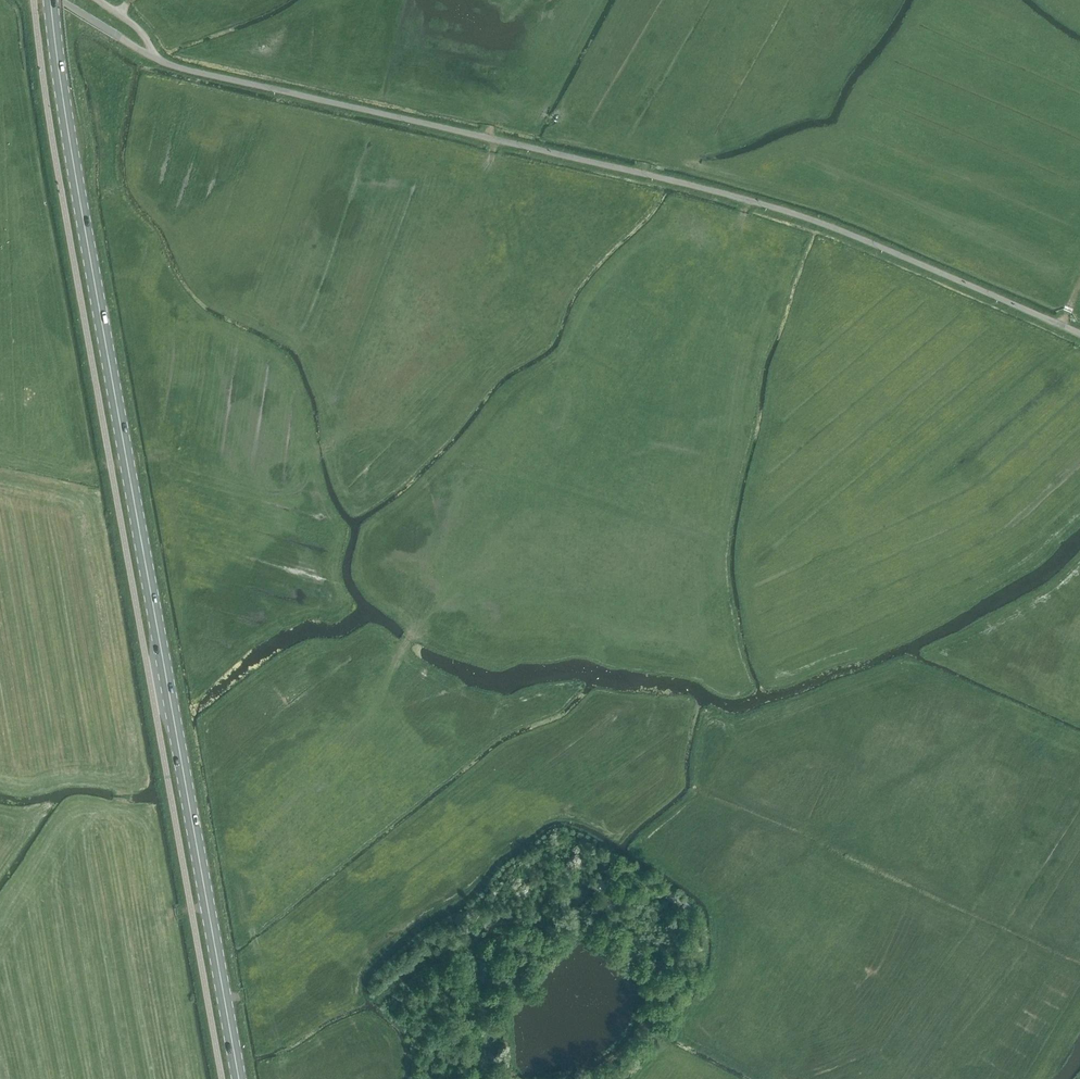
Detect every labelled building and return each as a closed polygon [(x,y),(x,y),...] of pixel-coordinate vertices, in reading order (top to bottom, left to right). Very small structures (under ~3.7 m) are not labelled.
[(671,891),(666,896),(672,902),(677,897),(671,891)] [(690,917),(696,911),(686,901),(679,908),(690,917)]
